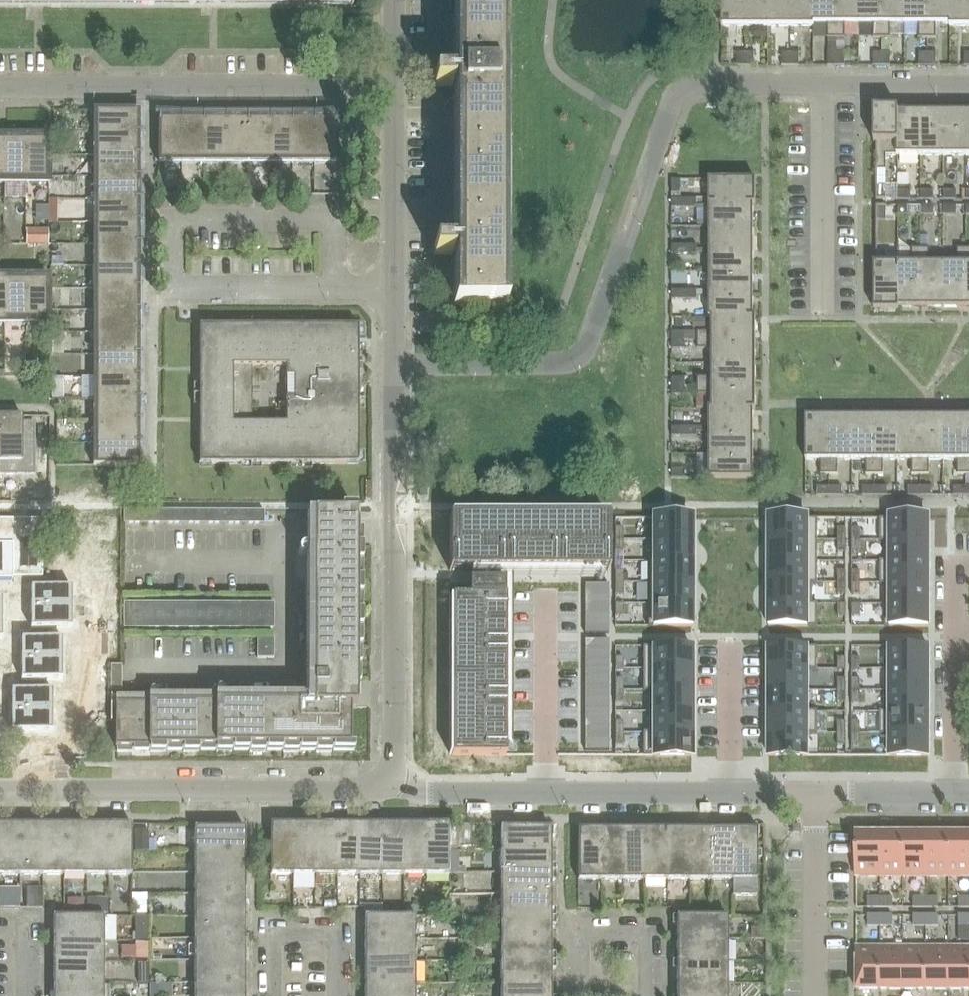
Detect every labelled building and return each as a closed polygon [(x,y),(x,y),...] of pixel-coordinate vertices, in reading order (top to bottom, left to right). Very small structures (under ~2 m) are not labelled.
[(431,77),(431,88),(435,88),(436,91),(437,95),(440,99),(442,103),(444,105),(442,107),(444,108),(454,97),(454,247),(451,246),(435,246),(434,257),(451,257),(454,257),(454,305),(454,306),(506,306),(506,305),(505,0),(454,0),(454,67),(443,56),(442,58),(446,61),(444,64),(441,68),(439,73),(438,77),(431,77)] [(721,26),(723,26),(745,26),(745,0),(721,0),(721,26)] [(767,26),(767,0),(745,0),(745,26),(767,26)] [(790,26),(790,0),(767,0),(767,26),(790,26)] [(813,26),(814,24),(813,24),(813,0),(790,0),(790,26),(813,26)] [(813,24),(814,24),(827,24),(827,38),(836,38),(836,0),(813,0),(813,24)] [(844,38),(844,24),(859,24),(859,0),(836,0),(836,38),(844,38)] [(873,24),(873,38),(881,38),(881,0),(859,0),(859,24),(873,24)] [(890,38),(890,24),(904,24),(904,0),(881,0),(881,38),(890,38)] [(918,24),(918,38),(927,38),(927,0),(904,0),(904,24),(918,24)] [(936,38),(936,24),(949,24),(950,24),(950,0),(927,0),(927,38),(936,38)] [(950,24),(949,24),(949,26),(968,26),(968,0),(950,0),(950,24)] [(745,52),(736,52),(736,66),(745,66),(745,52)] [(745,66),(753,66),(753,53),(745,52),(745,66)] [(790,53),(781,52),(781,66),(790,66),(790,53)] [(790,66),(798,66),(798,53),(790,53),(790,66)] [(836,53),(827,53),(827,66),(836,66),(836,53)] [(836,66),(844,66),(844,53),(836,53),(836,66)] [(881,53),(873,53),(873,66),(881,66),(881,53)] [(881,66),(890,66),(890,53),(881,53),(881,66)] [(927,53),(918,53),(918,66),(927,66),(927,53)] [(927,66),(936,66),(936,53),(927,53),(927,66)] [(897,155),(897,111),(898,111),(898,109),(873,109),(873,142),(876,142),(876,170),(877,170),(886,170),(886,155),(897,155)] [(139,133),(139,111),(139,110),(93,110),(93,133),(139,133)] [(897,155),(920,155),(920,111),(898,111),(897,111),(897,155)] [(920,155),(943,155),(943,111),(920,111),(920,155)] [(943,155),(966,155),(965,111),(943,111),(943,155)] [(180,117),(159,117),(158,117),(158,163),(180,163),(180,117)] [(180,163),(204,163),(204,117),(180,117),(180,163)] [(226,117),(204,117),(204,163),(226,163),(226,117)] [(226,163),(247,163),(247,117),(226,117),(226,163)] [(269,117),(247,117),(247,163),(269,163),(269,117)] [(269,163),(292,163),(292,117),(269,117),(269,163)] [(292,163),(314,163),(314,117),(292,117),(292,163)] [(337,117),(335,117),(314,117),(314,163),(336,164),(337,117)] [(93,133),(93,156),(139,156),(139,133),(93,133)] [(26,137),(4,137),(4,183),(27,183),(26,137)] [(27,183),(49,182),(49,137),(26,137),(27,183)] [(93,156),(93,178),(139,178),(139,156),(93,156)] [(51,172),(63,172),(63,160),(51,160),(51,172)] [(877,170),(877,185),(885,185),(886,185),(886,170),(877,170)] [(93,178),(93,200),(139,200),(139,178),(93,178)] [(671,180),(671,193),(680,193),(680,180),(671,180)] [(709,180),(709,204),(753,204),(755,204),(755,180),(709,180)] [(876,185),(876,199),(876,200),(886,200),(886,198),(885,198),(885,185),(877,185),(876,185)] [(897,199),(910,200),(910,190),(897,190),(897,199)] [(920,199),(933,200),(933,190),(920,190),(920,199)] [(943,199),(956,200),(956,190),(943,190),(943,199)] [(57,199),(48,199),(48,204),(48,220),(48,222),(57,222),(57,199)] [(684,199),(671,199),(671,208),(684,208),(684,199)] [(684,199),(684,208),(696,208),(696,199),(684,199)] [(93,200),(93,222),(139,222),(139,200),(93,200)] [(753,226),(753,204),(709,204),(709,226),(753,226)] [(876,220),(885,220),(885,207),(886,207),(886,206),(876,206),(876,220)] [(897,215),(910,215),(910,206),(897,206),(897,215)] [(920,215),(933,215),(933,206),(920,206),(920,215)] [(943,215),(956,215),(956,206),(943,206),(943,215)] [(93,222),(93,244),(139,244),(139,222),(93,222)] [(753,249),(753,226),(709,226),(709,249),(753,249)] [(48,244),(48,230),(27,230),(27,244),(48,244)] [(93,244),(93,266),(139,266),(139,244),(93,244)] [(671,245),(671,254),(684,254),(684,245),(671,245)] [(684,245),(684,254),(696,254),(696,245),(684,245)] [(920,248),(911,248),(911,263),(898,263),(897,263),(897,307),(898,307),(920,307),(920,248)] [(943,263),(929,263),(929,249),(920,248),(920,307),(943,307),(943,263)] [(753,272),(753,249),(709,249),(709,272),(753,272)] [(957,263),(943,263),(943,307),(966,307),(966,249),(957,249),(957,263)] [(897,263),(877,263),(876,263),(873,263),(873,310),(898,310),(898,307),(897,307),(897,263)] [(93,266),(93,288),(139,288),(139,266),(93,266)] [(753,295),(753,272),(709,272),(709,295),(753,295)] [(27,277),(4,277),(5,323),(27,323),(27,277)] [(38,277),(27,277),(27,323),(49,323),(49,291),(49,280),(49,277),(38,277)] [(49,280),(49,291),(63,291),(63,286),(61,286),(61,280),(49,280)] [(93,288),(93,310),(139,310),(139,288),(93,288)] [(671,290),(671,299),(684,299),(684,290),(671,290)] [(684,290),(684,299),(696,299),(696,290),(684,290)] [(709,295),(709,318),(711,318),(753,318),(753,317),(753,295),(709,295)] [(93,310),(93,332),(139,332),(139,310),(93,310)] [(755,340),(755,317),(753,317),(753,318),(711,318),(712,332),(697,332),(697,340),(755,340)] [(358,326),(290,326),(199,326),(199,431),(199,433),(199,464),(358,464),(358,388),(358,347),(358,326)] [(93,332),(93,354),(139,354),(139,332),(93,332)] [(684,340),(684,332),(671,332),(671,340),(684,340)] [(52,341),(64,341),(64,333),(52,333),(52,341)] [(671,340),(671,349),(684,349),(684,340),(671,340)] [(755,363),(755,340),(697,340),(697,349),(711,349),(711,363),(755,363)] [(93,354),(93,376),(139,376),(139,354),(93,354)] [(755,386),(755,364),(755,363),(711,363),(711,377),(697,377),(697,386),(755,386)] [(93,376),(93,398),(139,398),(139,376),(93,376)] [(684,386),(684,378),(671,378),(671,386),(684,386)] [(671,386),(671,395),(684,395),(684,386),(671,386)] [(697,386),(697,395),(711,395),(711,408),(711,409),(753,409),(753,410),(755,410),(755,386),(697,386)] [(93,398),(93,421),(139,421),(139,398),(93,398)] [(753,431),(753,410),(753,409),(711,409),(711,408),(709,408),(709,431),(753,431)] [(20,416),(0,416),(0,474),(20,475),(20,463),(22,463),(22,416),(20,416)] [(829,416),(805,416),(805,460),(807,460),(820,460),(820,474),(829,475),(829,416)] [(829,475),(838,475),(838,460),(852,460),(852,416),(829,416),(829,475)] [(852,460),(866,460),(866,474),(874,474),(874,416),(852,416),(852,460)] [(874,474),(883,474),(883,460),(897,460),(897,416),(874,416),(874,474)] [(897,460),(911,460),(911,474),(920,474),(920,416),(897,416),(897,460)] [(920,474),(929,474),(929,460),(943,460),(943,416),(920,416),(920,474)] [(966,416),(965,416),(943,416),(943,460),(957,460),(957,474),(966,474),(966,416)] [(93,421),(93,443),(139,443),(139,421),(93,421)] [(36,427),(36,440),(47,440),(47,427),(36,427)] [(671,427),(671,436),(684,436),(684,427),(671,427)] [(684,427),(684,436),(696,436),(696,427),(684,427)] [(753,454),(753,431),(709,431),(709,454),(753,454)] [(139,465),(139,464),(139,443),(93,443),(93,465),(139,465)] [(709,454),(709,476),(709,478),(753,478),(753,454),(709,454)] [(684,469),(671,469),(671,478),(684,478),(684,469)] [(829,486),(816,486),(816,495),(829,495),(829,486)] [(829,495),(841,495),(841,486),(829,486),(829,495)] [(874,486),(862,486),(862,496),(874,495),(874,486)] [(874,495),(887,495),(887,486),(874,486),(874,495)] [(920,486),(907,486),(907,496),(920,495),(920,486)] [(920,495),(933,495),(933,486),(920,486),(920,495)] [(966,486),(953,486),(953,495),(966,495),(966,486)] [(134,523),(134,510),(123,510),(123,523),(134,523)] [(134,510),(134,523),(144,523),(144,510),(134,510)] [(154,510),(144,510),(144,523),(154,523),(154,510)] [(164,510),(154,510),(154,523),(164,523),(164,510)] [(174,510),(164,510),(164,523),(174,523),(174,510)] [(184,510),(174,510),(174,523),(184,523),(184,510)] [(194,511),(184,510),(184,523),(194,523),(194,511)] [(204,511),(194,511),(194,523),(204,523),(204,511)] [(214,511),(204,511),(204,523),(214,523),(214,511)] [(224,511),(214,511),(214,523),(224,523),(224,511)] [(234,511),(224,511),(224,523),(234,523),(234,511)] [(244,511),(234,511),(234,523),(244,523),(244,511)] [(254,511),(244,511),(244,523),(254,523),(254,511)] [(254,511),(254,523),(264,523),(264,511),(254,511)] [(115,722),(115,747),(116,747),(116,752),(132,752),(132,747),(133,747),(133,752),(148,752),(148,747),(150,747),(150,752),(165,752),(165,747),(166,747),(166,752),(182,752),(182,747),(183,747),(183,752),(198,752),(198,747),(200,747),(200,752),(215,752),(215,747),(216,747),(216,752),(231,752),(231,747),(233,747),(233,752),(248,752),(248,747),(249,747),(249,752),(264,752),(264,747),(266,747),(266,752),(281,752),(281,747),(282,747),(282,752),(298,752),(298,747),(299,747),(299,752),(314,752),(314,747),(316,747),(316,752),(331,752),(331,747),(332,747),(332,752),(353,752),(353,746),(349,746),(349,708),(356,708),(356,686),(356,681),(361,681),(361,666),(356,666),(356,664),(361,664),(361,649),(356,649),(356,648),(361,648),(361,632),(356,632),(356,631),(361,631),(361,616),(356,616),(356,614),(361,614),(361,599),(356,599),(356,598),(361,598),(361,583),(356,583),(356,581),(361,581),(361,566),(356,566),(356,565),(361,565),(361,550),(356,550),(356,548),(361,548),(361,533),(356,533),(356,529),(356,515),(313,515),(313,529),(313,546),(312,704),(115,704),(115,722)] [(652,517),(652,540),(691,540),(691,517),(652,517)] [(768,518),(768,540),(817,540),(817,518),(808,518),(768,518)] [(880,518),(880,541),(885,541),(885,540),(929,540),(929,518),(889,518),(880,518)] [(13,579),(13,577),(41,577),(42,577),(42,537),(42,528),(42,520),(0,520),(0,579),(13,579)] [(42,520),(42,528),(53,528),(53,520),(42,520)] [(449,522),(449,571),(477,571),(477,522),(449,522)] [(477,522),(477,571),(503,571),(503,522),(477,522)] [(503,522),(503,571),(529,571),(529,522),(503,522)] [(529,522),(529,571),(555,571),(555,522),(529,522)] [(555,522),(555,571),(581,571),(581,522),(555,522)] [(581,522),(581,571),(608,571),(608,522),(581,522)] [(615,526),(615,539),(623,539),(623,526),(615,526)] [(42,528),(42,537),(53,537),(53,528),(42,528)] [(837,528),(837,540),(845,540),(845,528),(837,528)] [(852,528),(852,540),(860,540),(860,528),(852,528)] [(615,539),(615,552),(623,552),(623,539),(615,539)] [(652,540),(652,561),(691,561),(691,540),(652,540)] [(768,540),(768,561),(817,561),(817,540),(768,540)] [(837,540),(837,552),(845,552),(845,540),(837,540)] [(852,540),(852,552),(860,552),(860,540),(852,540)] [(885,560),(885,561),(929,561),(929,540),(885,540),(885,541),(885,560)] [(880,560),(880,584),(884,584),(885,583),(928,583),(929,561),(885,561),(885,560),(880,560)] [(652,561),(652,583),(691,583),(691,561),(652,561)] [(768,561),(768,583),(812,583),(812,584),(817,584),(817,561),(768,561)] [(852,570),(852,583),(860,583),(860,570),(852,570)] [(615,571),(615,583),(623,583),(623,571),(615,571)] [(837,582),(837,595),(845,595),(845,582),(837,582)] [(614,585),(614,595),(623,595),(623,583),(615,583),(614,585)] [(652,583),(652,604),(691,604),(691,583),(652,583)] [(768,583),(768,604),(812,604),(812,603),(812,584),(812,583),(768,583)] [(852,583),(852,595),(860,595),(860,583),(852,583)] [(884,584),(884,604),(928,604),(928,583),(885,583),(884,584)] [(468,584),(468,597),(503,597),(503,584),(468,584)] [(31,603),(31,608),(72,608),(72,587),(31,587),(31,603)] [(456,597),(456,624),(506,624),(506,597),(503,597),(468,597),(456,597)] [(12,603),(12,613),(22,613),(22,603),(12,603)] [(22,603),(22,613),(31,613),(31,608),(31,603),(22,603)] [(123,615),(133,615),(133,603),(123,603),(123,615)] [(133,615),(143,615),(143,603),(133,603),(133,615)] [(143,615),(153,615),(153,603),(143,603),(143,615)] [(153,615),(163,615),(163,603),(153,603),(153,615)] [(163,615),(173,615),(173,603),(163,603),(163,615)] [(173,615),(183,616),(183,603),(173,603),(173,615)] [(183,616),(193,615),(193,603),(183,603),(183,616)] [(193,615),(203,616),(203,603),(193,603),(193,615)] [(203,616),(213,616),(213,603),(203,603),(203,616)] [(213,616),(223,616),(223,603),(213,603),(213,616)] [(223,616),(233,616),(233,603),(223,603),(223,616)] [(233,616),(243,616),(243,603),(233,603),(233,616)] [(243,616),(253,616),(253,603),(243,603),(243,616)] [(253,616),(263,616),(263,603),(253,603),(253,616)] [(263,603),(263,616),(273,616),(273,603),(263,603)] [(768,604),(768,626),(817,627),(817,603),(812,603),(812,604),(768,604)] [(615,604),(615,616),(623,616),(623,604),(615,604)] [(652,604),(652,627),(691,627),(691,604),(652,604)] [(837,604),(837,616),(845,616),(845,604),(837,604)] [(851,604),(851,616),(859,616),(860,604),(851,604)] [(884,604),(884,627),(928,627),(928,604),(884,604)] [(31,613),(31,628),(72,628),(72,608),(31,608),(31,613)] [(133,628),(133,615),(123,615),(123,628),(133,628)] [(143,615),(133,615),(133,628),(143,628),(143,615)] [(153,615),(143,615),(143,628),(153,628),(153,615)] [(163,615),(153,615),(153,628),(163,628),(163,615)] [(173,615),(163,615),(163,628),(173,628),(173,615)] [(183,616),(173,615),(173,628),(183,628),(183,616)] [(193,615),(183,616),(183,628),(193,628),(193,615)] [(203,616),(193,615),(193,628),(203,628),(203,616)] [(213,616),(203,616),(203,628),(213,628),(213,616)] [(223,616),(213,616),(213,628),(223,628),(223,616)] [(233,616),(223,616),(223,628),(233,628),(233,616)] [(243,616),(233,616),(233,628),(243,628),(243,616)] [(253,616),(243,616),(243,628),(253,628),(253,616)] [(263,616),(253,616),(253,628),(263,628),(263,616)] [(273,616),(263,616),(263,628),(273,628),(273,616)] [(584,622),(584,634),(592,634),(592,622),(584,622)] [(600,622),(600,634),(608,634),(608,622),(600,622)] [(456,624),(456,650),(505,650),(506,624),(456,624)] [(257,648),(273,648),(273,638),(257,637),(257,648)] [(21,655),(21,659),(61,659),(61,639),(21,639),(21,655)] [(584,640),(584,651),(592,651),(592,640),(584,640)] [(600,640),(600,651),(608,651),(608,640),(600,640)] [(643,646),(643,669),(691,669),(691,646),(643,646)] [(768,646),(768,669),(807,669),(807,670),(817,670),(817,646),(768,646)] [(889,646),(889,669),(928,669),(928,646),(889,646)] [(273,658),(273,648),(257,648),(257,658),(273,658)] [(456,650),(456,676),(506,676),(505,650),(456,650)] [(1,655),(1,664),(11,664),(11,655),(1,655)] [(11,655),(11,664),(21,664),(21,659),(21,655),(11,655)] [(615,657),(615,669),(623,669),(623,657),(615,657)] [(837,657),(837,669),(845,669),(845,657),(837,657)] [(21,669),(21,680),(61,680),(61,659),(21,659),(21,664),(21,669)] [(111,678),(121,678),(121,666),(111,666),(111,678)] [(643,669),(643,691),(652,691),(652,690),(691,690),(691,669),(643,669)] [(768,669),(768,690),(807,690),(807,670),(807,669),(768,669)] [(889,669),(889,690),(928,690),(928,669),(889,669)] [(456,676),(456,702),(506,702),(506,676),(456,676)] [(121,678),(111,678),(111,691),(121,691),(121,678)] [(615,678),(615,690),(623,690),(623,678),(615,678)] [(837,678),(837,690),(845,691),(845,678),(837,678)] [(851,678),(851,691),(859,691),(859,679),(851,678)] [(615,690),(615,702),(623,702),(623,690),(615,690)] [(652,710),(652,712),(691,712),(691,690),(652,690),(652,691),(652,710)] [(768,690),(768,712),(807,712),(807,711),(807,690),(768,690)] [(837,690),(837,703),(845,703),(845,691),(837,690)] [(889,711),(889,712),(928,712),(928,690),(889,690),(889,711)] [(11,706),(11,711),(52,711),(52,691),(11,691),(11,706)] [(851,691),(851,703),(859,703),(859,691),(851,691)] [(456,702),(456,728),(506,728),(506,702),(456,702)] [(2,706),(2,716),(11,716),(11,711),(11,706),(2,706)] [(648,731),(648,733),(691,733),(691,712),(652,712),(652,710),(648,710),(648,731)] [(11,716),(11,731),(52,731),(52,711),(11,711),(11,716)] [(768,712),(768,733),(807,733),(807,734),(817,734),(817,711),(807,711),(807,712),(768,712)] [(880,711),(880,734),(889,734),(889,733),(928,733),(928,712),(889,712),(889,711),(880,711)] [(615,721),(615,733),(623,733),(623,721),(615,721)] [(837,721),(837,733),(845,733),(845,721),(837,721)] [(456,728),(456,756),(506,756),(506,728),(456,728)] [(643,731),(643,755),(652,755),(691,756),(691,733),(648,733),(648,731),(643,731)] [(615,733),(615,745),(622,745),(623,733),(615,733)] [(768,733),(768,756),(807,756),(807,734),(807,733),(768,733)] [(837,733),(837,745),(845,745),(845,733),(837,733)] [(889,734),(889,756),(928,756),(928,733),(889,733),(889,734)] [(19,824),(0,824),(0,875),(19,875),(19,824)] [(42,824),(19,824),(19,875),(42,875),(42,824)] [(64,824),(42,824),(42,875),(64,875),(64,824)] [(64,875),(86,875),(86,824),(64,824),(64,875)] [(86,875),(108,875),(108,825),(86,824),(86,875)] [(271,824),(271,825),(270,875),(293,875),(294,824),(271,824)] [(316,825),(294,824),(293,875),(315,875),(316,825)] [(131,875),(131,825),(108,825),(108,875),(131,875)] [(338,825),(316,825),(315,875),(337,875),(338,825)] [(360,825),(338,825),(337,875),(360,875),(360,825)] [(382,825),(360,825),(360,875),(382,875),(382,825)] [(404,875),(404,825),(382,825),(382,875),(404,875)] [(426,825),(404,825),(404,875),(426,875),(426,825)] [(449,825),(448,825),(426,825),(426,875),(449,875),(449,869),(449,850),(449,825)] [(587,825),(578,825),(578,879),(601,879),(601,829),(587,829),(587,825)] [(615,829),(601,829),(601,879),(623,880),(623,825),(615,825),(615,829)] [(631,825),(623,825),(623,880),(645,880),(645,829),(631,829),(631,825)] [(659,829),(645,829),(645,880),(667,880),(667,825),(659,825),(659,829)] [(676,825),(667,825),(667,880),(689,880),(690,829),(676,829),(676,825)] [(703,829),(690,829),(689,880),(711,880),(712,825),(703,825),(703,829)] [(720,825),(712,825),(711,880),(732,880),(733,880),(734,830),(720,829),(720,825)] [(756,863),(757,825),(747,825),(747,830),(734,830),(733,880),(732,880),(732,895),(756,895),(756,863)] [(244,850),(244,829),(244,827),(194,827),(194,850),(244,850)] [(550,836),(555,836),(555,828),(500,827),(500,850),(550,850),(550,836)] [(135,831),(135,851),(148,851),(148,839),(148,831),(135,831)] [(857,876),(880,876),(880,834),(858,834),(858,832),(856,832),(856,876),(857,876)] [(901,834),(880,834),(880,876),(902,876),(902,832),(901,832),(901,834)] [(902,832),(902,876),(925,876),(925,834),(904,834),(904,832),(902,832)] [(947,834),(925,834),(925,876),(948,876),(948,832),(947,832),(947,834)] [(949,834),(949,832),(948,832),(948,876),(968,876),(968,834),(949,834)] [(244,850),(194,850),(194,872),(244,872),(244,850)] [(459,850),(449,850),(449,869),(458,869),(459,850)] [(500,872),(555,873),(555,865),(550,865),(550,850),(500,850),(500,857),(500,872)] [(244,872),(194,872),(194,894),(244,894),(244,872)] [(555,873),(500,872),(500,894),(550,895),(550,880),(555,880),(555,873)] [(20,907),(20,888),(0,888),(0,907),(20,907)] [(244,894),(194,894),(194,917),(244,917),(244,894)] [(550,895),(500,894),(500,916),(555,917),(555,908),(550,908),(550,895)] [(42,895),(26,895),(26,907),(42,907),(42,895)] [(880,908),(880,897),(867,897),(867,908),(880,908)] [(880,908),(892,908),(892,897),(880,897),(880,908)] [(913,897),(913,908),(925,908),(925,897),(913,897)] [(925,908),(938,908),(938,897),(925,897),(925,908)] [(958,908),(968,908),(968,897),(958,897),(958,908)] [(107,898),(88,898),(88,913),(107,913),(107,898)] [(449,916),(449,899),(426,899),(426,916),(449,916)] [(146,913),(146,900),(133,900),(133,913),(146,913)] [(83,903),(68,903),(68,915),(83,915),(83,903)] [(360,905),(360,908),(364,908),(364,916),(381,916),(382,905),(360,905)] [(414,907),(405,907),(405,916),(414,916),(414,907)] [(674,908),(674,916),(676,916),(687,916),(687,907),(674,907),(674,908)] [(880,926),(880,916),(867,915),(867,926),(880,926)] [(53,916),(53,939),(103,939),(103,917),(53,916)] [(364,916),(364,939),(414,939),(414,916),(381,916),(364,916)] [(555,917),(500,916),(500,939),(550,939),(550,925),(555,925),(555,917)] [(674,916),(671,916),(671,926),(676,926),(676,939),(726,939),(726,916),(687,916),(676,916),(674,916)] [(892,916),(880,916),(880,926),(892,926),(892,916)] [(925,916),(913,916),(913,926),(925,926),(925,916)] [(925,926),(938,926),(938,916),(925,916),(925,926)] [(958,916),(958,926),(968,926),(968,916),(958,916)] [(244,917),(194,917),(194,939),(244,939),(244,917)] [(138,933),(138,939),(148,939),(148,918),(138,918),(138,933)] [(53,939),(53,961),(103,961),(103,939),(53,939)] [(244,939),(194,939),(194,961),(244,961),(244,939)] [(364,939),(364,961),(414,961),(414,939),(364,939)] [(550,939),(500,939),(500,961),(555,961),(555,953),(550,953),(550,939)] [(671,953),(671,961),(726,961),(726,939),(676,939),(676,953),(671,953)] [(135,946),(135,958),(147,958),(147,943),(136,942),(135,946)] [(880,991),(880,947),(856,947),(856,990),(878,990),(878,991),(880,991)] [(902,990),(902,947),(880,947),(880,991),(881,991),(881,990),(902,990)] [(925,947),(902,947),(902,990),(924,990),(924,991),(925,991),(925,947)] [(948,947),(925,947),(925,991),(927,991),(927,990),(948,990),(948,947)] [(948,947),(948,990),(968,990),(968,947),(948,947)] [(53,961),(53,983),(103,983),(103,961),(53,961)] [(244,961),(194,961),(194,983),(244,983),(244,961)] [(364,961),(364,983),(414,983),(414,961),(364,961)] [(555,961),(500,961),(500,983),(550,983),(550,969),(555,969),(555,961)] [(726,961),(671,961),(671,969),(676,969),(676,983),(726,983),(726,961)] [(148,972),(139,973),(139,982),(148,982),(148,972)] [(452,975),(449,978),(449,984),(457,984),(457,975),(452,975)] [(53,995),(103,995),(103,983),(53,983),(53,995)] [(150,995),(160,995),(160,983),(150,983),(150,995)] [(194,983),(194,995),(244,995),(244,983),(194,983)] [(364,995),(414,995),(414,983),(364,983),(364,995)] [(500,983),(500,995),(555,995),(550,995),(550,983),(500,983)] [(726,983),(676,983),(676,995),(726,995),(726,983)]
